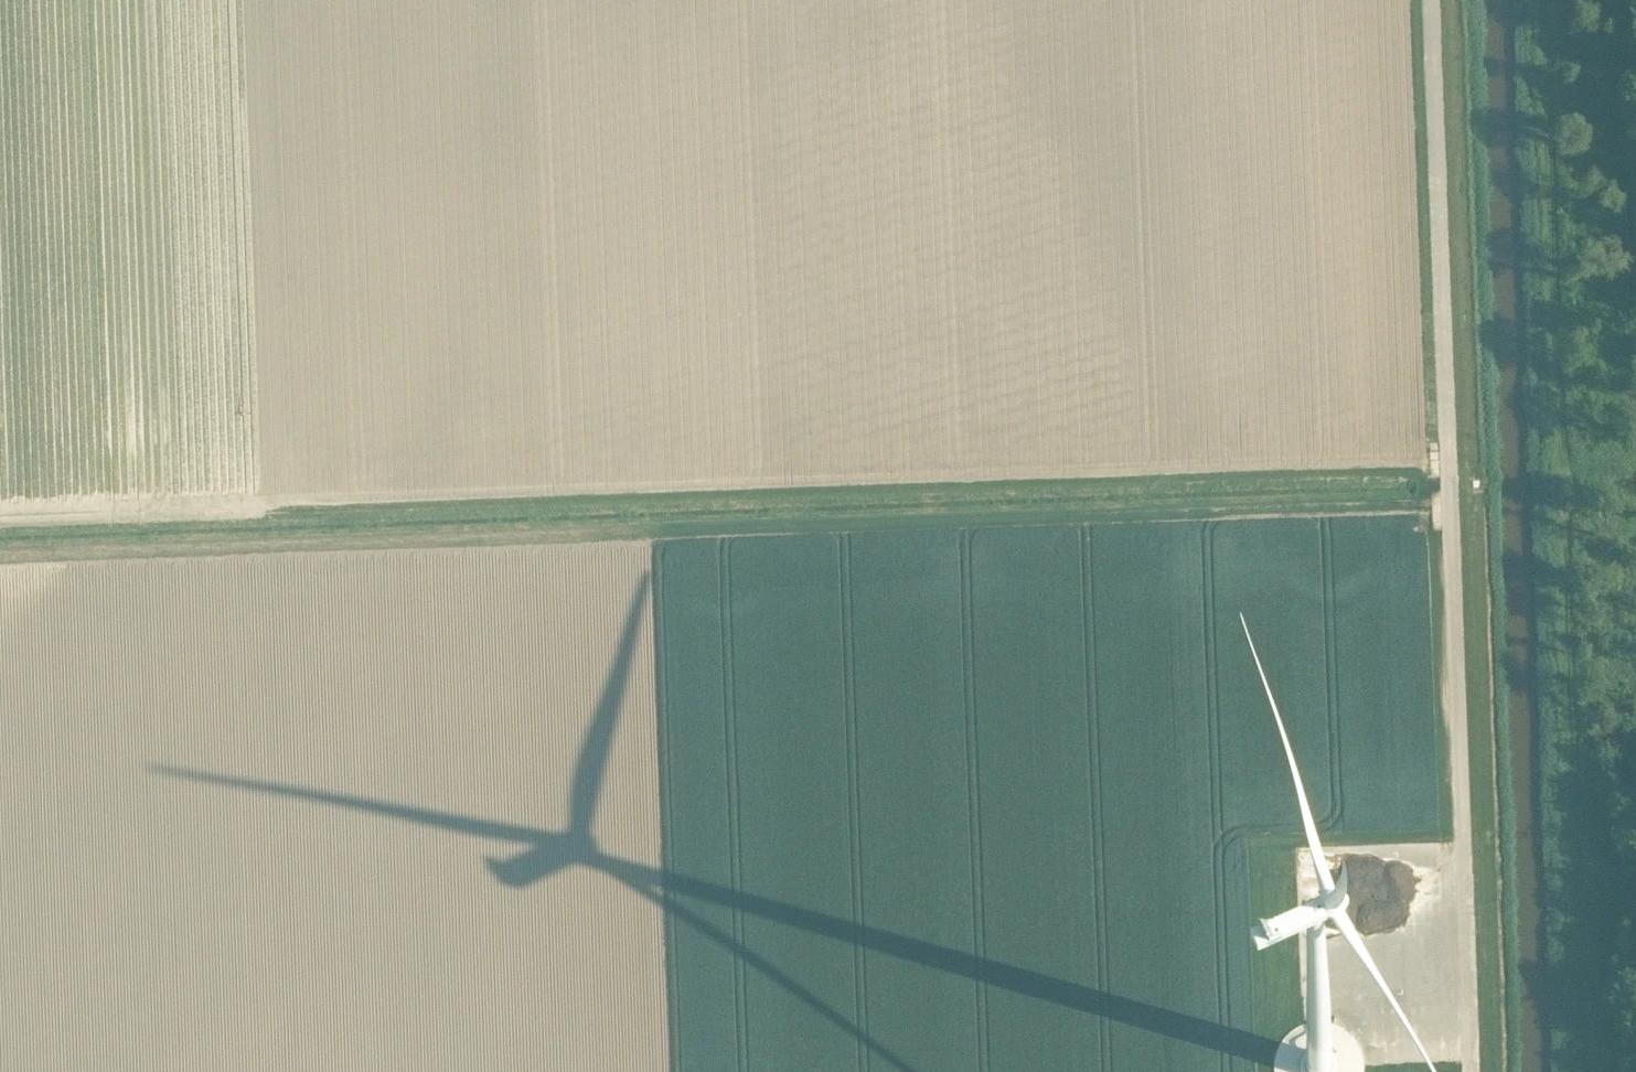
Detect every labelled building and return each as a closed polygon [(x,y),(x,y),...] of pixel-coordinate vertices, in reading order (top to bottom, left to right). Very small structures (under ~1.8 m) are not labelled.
[(1329,1067),(1329,1065),(1329,1063),(1328,1061),(1327,1059),(1326,1058),(1324,1057),(1322,1055),(1320,1055),(1318,1054),(1316,1054),(1314,1054),(1312,1055),(1310,1055),(1308,1057),(1307,1058),(1305,1059),(1304,1061),(1303,1063),(1303,1065),(1303,1067),(1303,1069),(1303,1071),(1304,1071),(1329,1071),(1329,1069),(1329,1067)]
